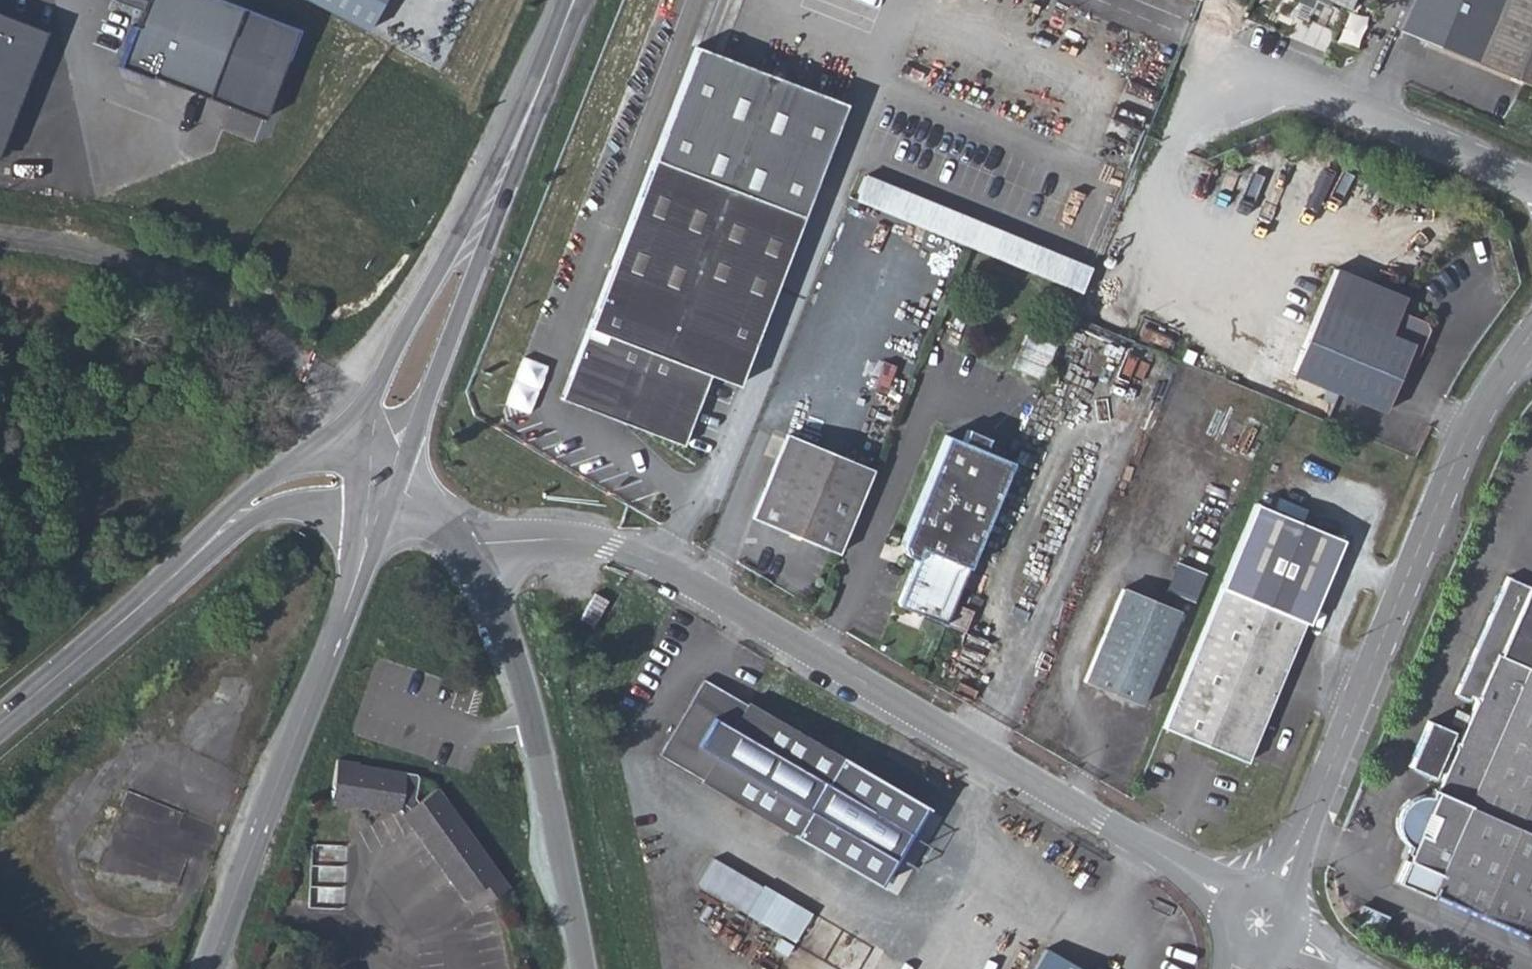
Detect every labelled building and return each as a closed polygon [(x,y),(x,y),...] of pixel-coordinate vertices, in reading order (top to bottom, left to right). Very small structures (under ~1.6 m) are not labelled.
[(241,6),(224,0),(144,0),(134,27),(131,26),(116,66),(151,79),(152,76),(207,97),(241,6)] [(366,31),(382,0),(305,0),(366,31)] [(1348,10),(1352,0),(1325,0),(1348,10)] [(1395,30),(1474,61),(1500,0),(1409,0),(1395,30)] [(1474,61),(1531,85),(1531,0),(1500,0),(1474,61)] [(569,375),(620,422),(682,445),(709,375),(737,386),(844,103),(695,46),(587,328),(606,335),(603,342),(584,335),(569,375)] [(853,196),(1079,293),(1089,269),(863,172),(853,196)] [(1334,267),(1318,305),(1388,334),(1398,310),(1404,297),(1334,267)] [(1388,334),(1318,305),(1289,374),(1383,413),(1402,366),(1406,368),(1414,365),(1428,329),(1425,321),(1398,310),(1388,334)] [(1039,378),(1062,327),(1033,314),(1010,365),(1039,378)] [(506,403),(531,411),(546,364),(521,356),(506,403)] [(620,422),(569,375),(560,399),(620,422)] [(1253,462),(1267,427),(1249,417),(1245,426),(1236,423),(1225,450),(1253,462)] [(895,606),(941,625),(1009,462),(982,451),(987,439),(966,430),(962,442),(945,436),(902,540),(901,547),(902,551),(904,555),(908,559),(914,561),(895,606)] [(752,518),(836,553),(872,469),(787,434),(752,518)] [(1220,587),(1303,622),(1307,624),(1342,540),(1254,503),(1220,587)] [(1205,573),(1177,562),(1166,591),(1193,602),(1205,573)] [(1428,796),(1422,795),(1418,796),(1415,797),(1413,797),(1409,799),(1406,801),(1402,805),(1399,808),(1397,813),(1396,818),(1396,822),(1396,827),(1397,831),(1399,836),(1402,840),(1406,844),(1411,847),(1396,882),(1430,897),(1432,892),(1524,934),(1525,931),(1531,916),(1531,587),(1507,576),(1455,694),(1468,700),(1470,695),(1473,697),(1475,701),(1458,741),(1453,743),(1449,741),(1453,732),(1428,721),(1408,766),(1433,777),(1436,769),(1444,772),(1437,790),(1433,797),(1428,796)] [(1220,587),(1162,727),(1246,762),(1303,622),(1220,587)] [(1178,611),(1122,588),(1083,682),(1139,705),(1164,643),(1177,612),(1178,611)] [(1182,614),(1177,612),(1164,643),(1169,645),(1182,614)] [(821,782),(822,781),(836,757),(838,755),(748,702),(747,705),(704,679),(659,755),(702,780),(701,782),(791,835),(807,807),(805,805),(819,781),(821,782)] [(836,757),(822,781),(842,793),(857,768),(836,757)] [(330,803),(400,814),(471,914),(510,887),(438,786),(412,805),(418,773),(333,759),(330,803)] [(1433,797),(1437,790),(1432,788),(1428,796),(1433,797)] [(184,812),(127,790),(120,806),(178,829),(184,812)] [(705,879),(754,907),(768,881),(720,853),(705,879)] [(754,907),(767,914),(781,889),(768,881),(754,907)] [(767,914),(794,930),(808,904),(781,889),(767,914)] [(808,904),(794,930),(804,936),(818,910),(808,904)] [(1046,949),(1034,968),(1081,968),(1046,949)]
